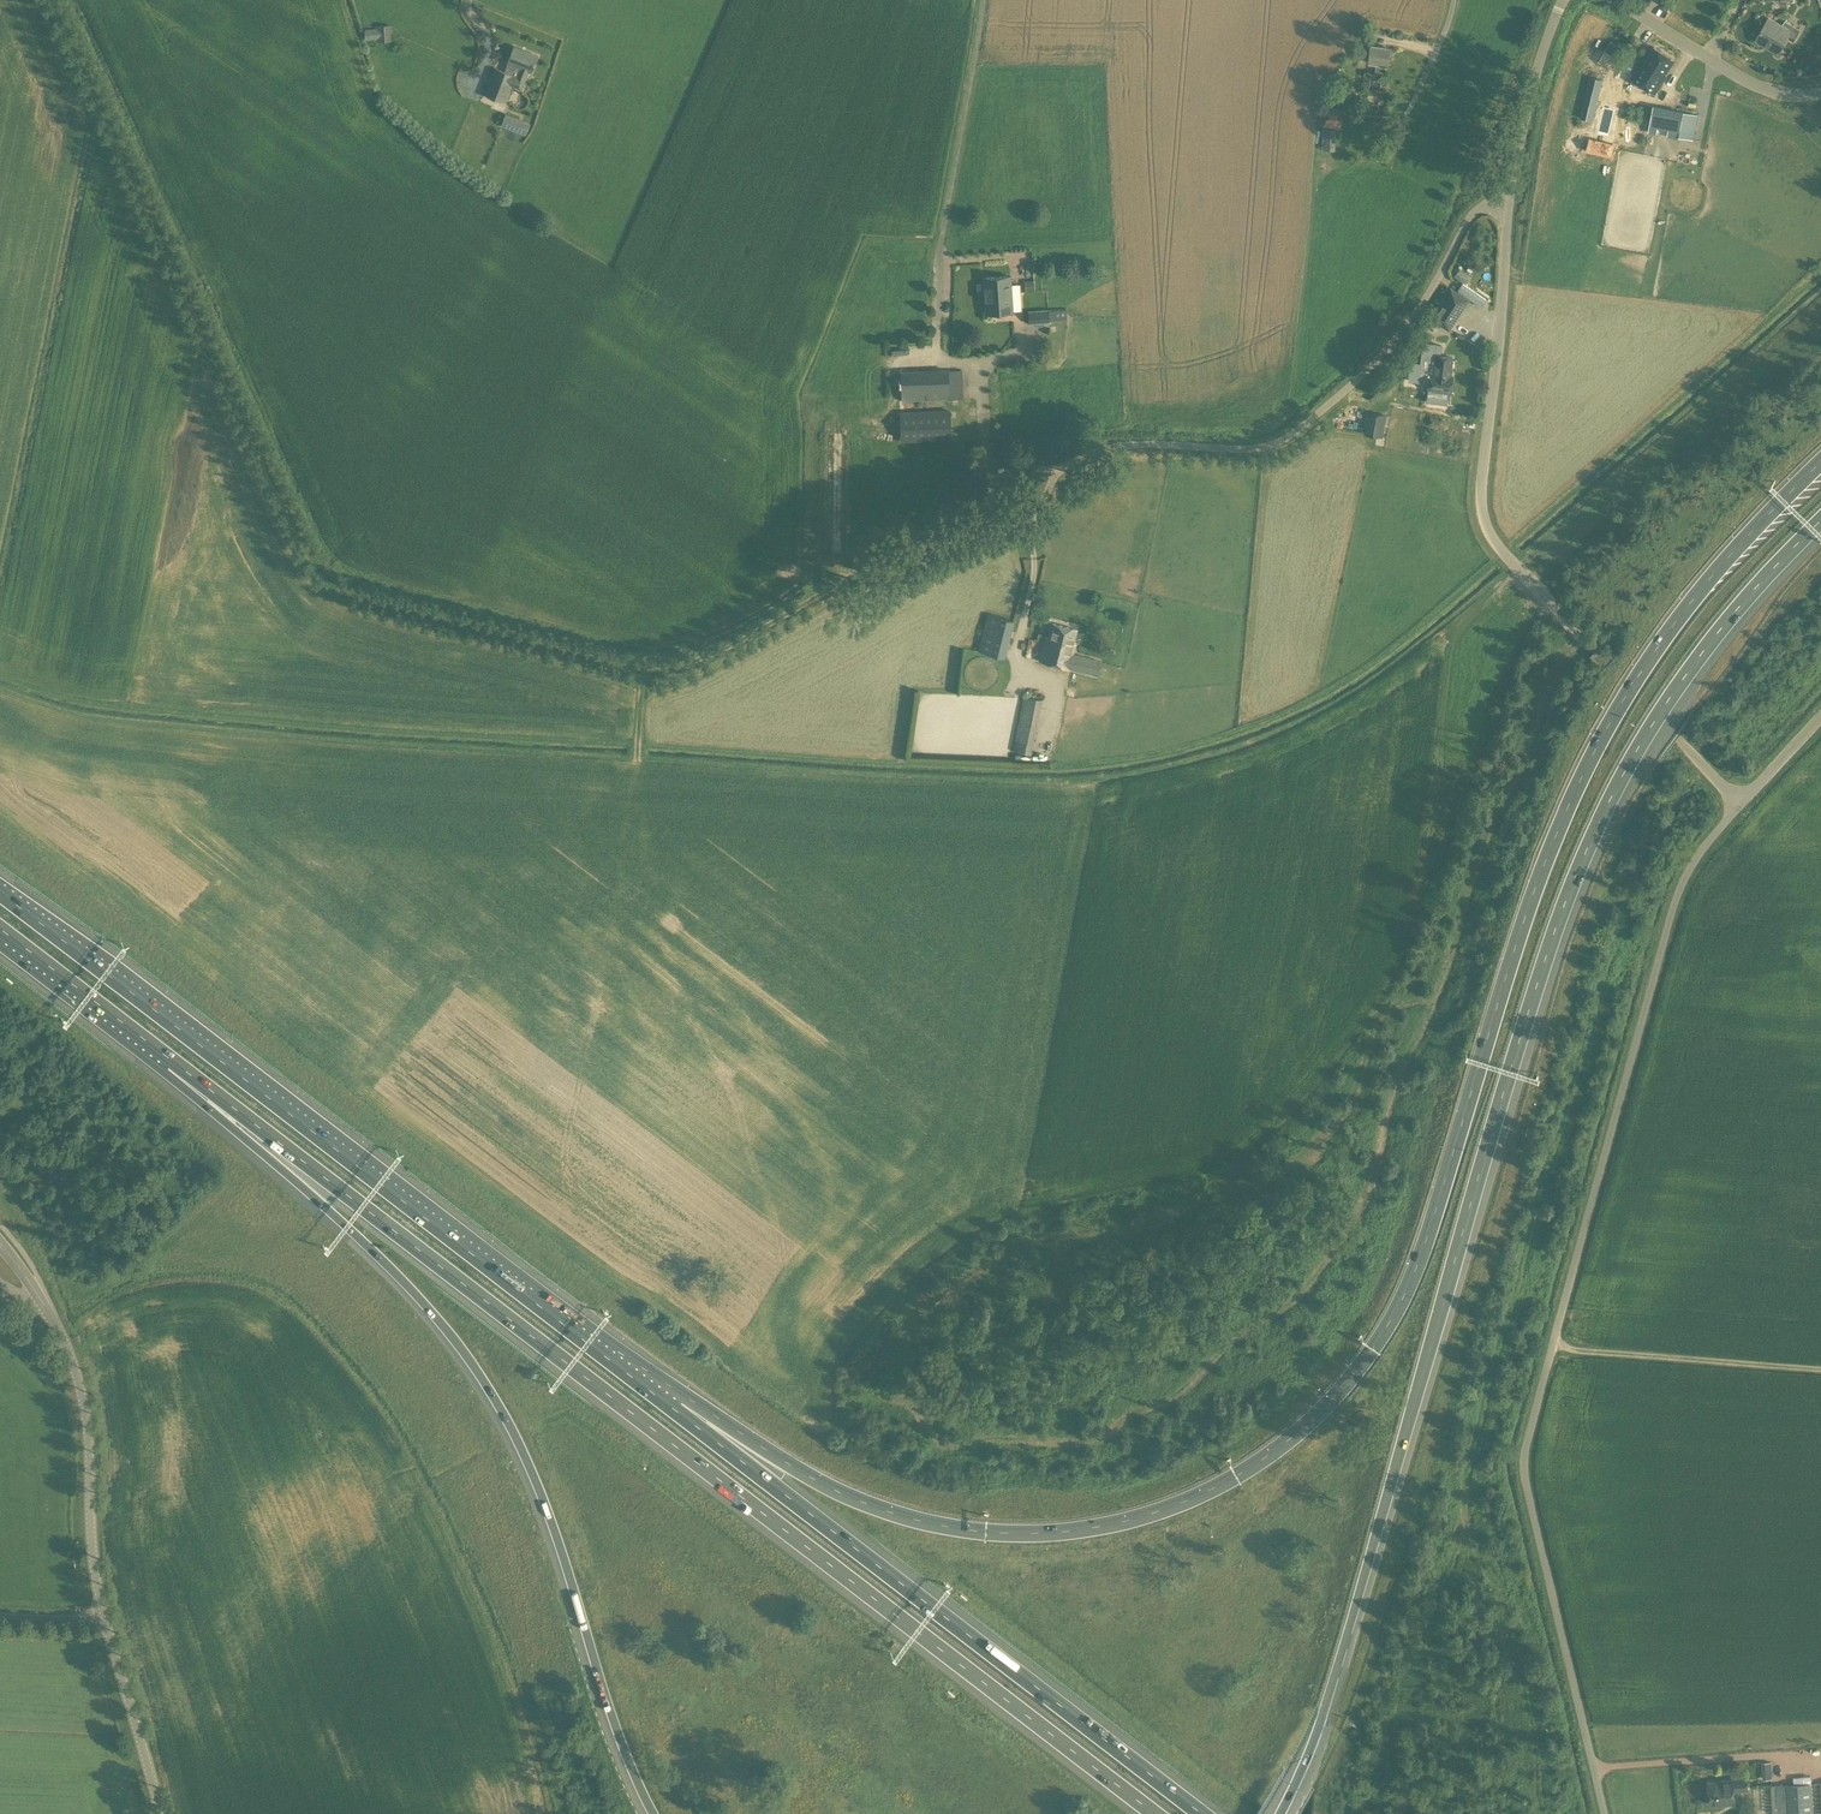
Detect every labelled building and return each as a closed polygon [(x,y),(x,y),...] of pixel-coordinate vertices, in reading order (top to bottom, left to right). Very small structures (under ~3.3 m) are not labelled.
[(1778,53),(1787,38),(1794,42),(1801,29),(1792,24),(1789,29),(1769,17),(1756,39),(1767,46),(1766,46),(1778,53)] [(365,39),(391,40),(392,26),(365,25),(365,39)] [(1355,39),(1352,60),(1364,62),(1362,69),(1377,72),(1382,43),(1355,39)] [(1382,43),(1377,72),(1395,74),(1399,46),(1382,43)] [(521,89),(528,71),(531,73),(538,55),(514,47),(508,64),(520,68),(517,77),(493,67),(483,94),(506,103),(512,85),(521,89)] [(1654,47),(1644,62),(1643,60),(1631,78),(1655,93),(1666,76),(1665,75),(1674,60),(1654,47)] [(1598,62),(1625,79),(1632,68),(1605,51),(1598,62)] [(1589,76),(1579,117),(1593,121),(1603,79),(1589,76)] [(1653,105),(1648,132),(1667,135),(1668,130),(1677,132),(1676,136),(1693,139),(1698,113),(1682,110),(1653,105)] [(1340,129),(1344,109),(1325,106),(1322,125),(1340,129)] [(503,123),(526,131),(530,122),(507,114),(503,123)] [(1321,149),(1335,149),(1336,128),(1322,127),(1321,149)] [(1610,160),(1614,143),(1589,137),(1585,154),(1610,160)] [(1468,282),(1471,272),(1459,268),(1456,278),(1468,282)] [(983,278),(986,314),(1013,312),(1010,276),(983,278)] [(1449,289),(1431,321),(1450,331),(1468,300),(1449,289)] [(1028,310),(1029,323),(1049,322),(1049,320),(1067,318),(1067,309),(1048,311),(1048,309),(1028,310)] [(1406,378),(1428,381),(1429,373),(1431,374),(1434,355),(1439,356),(1439,349),(1440,342),(1421,339),(1418,360),(1409,359),(1406,378)] [(1431,374),(1429,373),(1428,381),(1427,390),(1445,392),(1449,393),(1451,377),(1450,377),(1453,354),(1447,353),(1447,350),(1439,349),(1439,356),(1434,355),(1431,374)] [(901,401),(949,399),(964,399),(962,370),(900,373),(901,401)] [(1445,392),(1427,390),(1426,398),(1445,400),(1445,392)] [(899,412),(901,442),(951,440),(950,409),(899,412)] [(1380,436),(1384,415),(1368,412),(1364,433),(1380,436)] [(1014,620),(987,613),(978,651),(1005,658),(1014,620)] [(1046,637),(1040,661),(1097,675),(1101,661),(1073,654),(1075,645),(1072,644),(1076,630),(1053,624),(1049,638),(1046,637)] [(1023,695),(1013,749),(1031,753),(1042,699),(1023,695)] [(417,1199),(414,1203),(438,1223),(442,1219),(417,1199)] [(959,1627),(984,1641),(988,1634),(963,1620),(959,1627)] [(1772,1761),(1763,1761),(1763,1778),(1773,1778),(1772,1761)] [(1772,1813),(1815,1813),(1814,1783),(1811,1783),(1811,1776),(1793,1777),(1794,1784),(1771,1785),(1772,1813)] [(1731,1781),(1707,1782),(1709,1804),(1735,1802),(1734,1790),(1746,1790),(1746,1779),(1731,1780),(1731,1781)]
